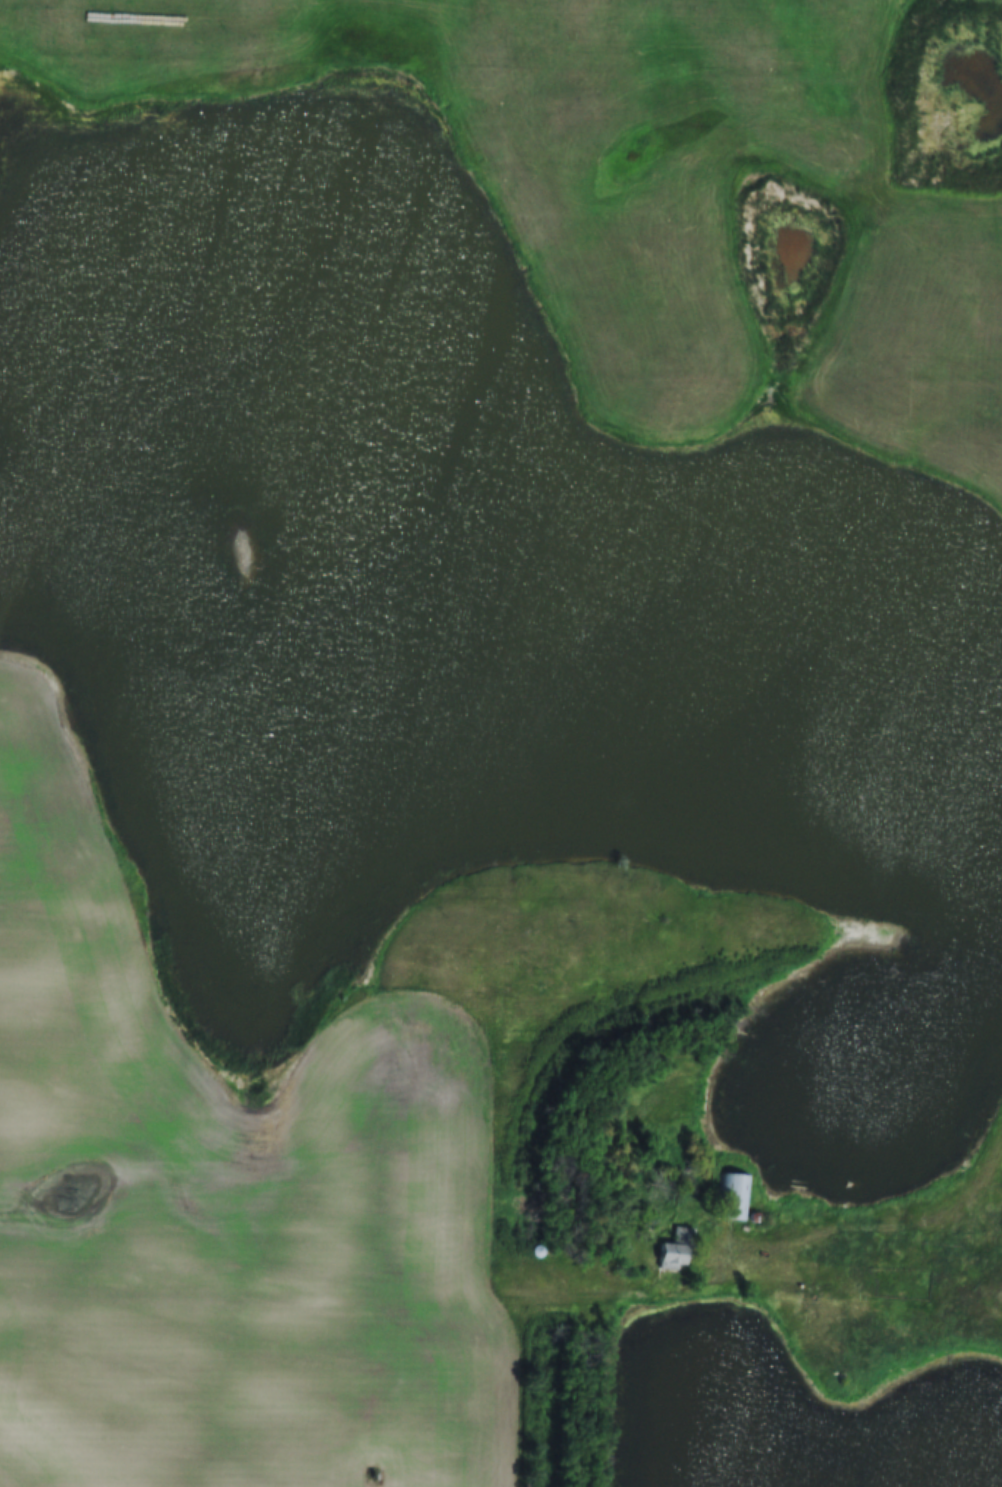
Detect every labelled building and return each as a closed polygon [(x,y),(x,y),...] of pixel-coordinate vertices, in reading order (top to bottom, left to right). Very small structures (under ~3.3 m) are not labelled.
[(718,1174),(749,1176),(745,1221),(714,1218),(718,1174)] [(752,1224),(756,1222),(757,1218),(756,1215),(752,1213),(748,1215),(747,1219),(748,1222),(752,1224)] [(674,1227),(694,1229),(692,1246),(688,1245),(686,1265),(676,1264),(675,1270),(656,1268),(658,1243),(672,1244),(674,1227)]
